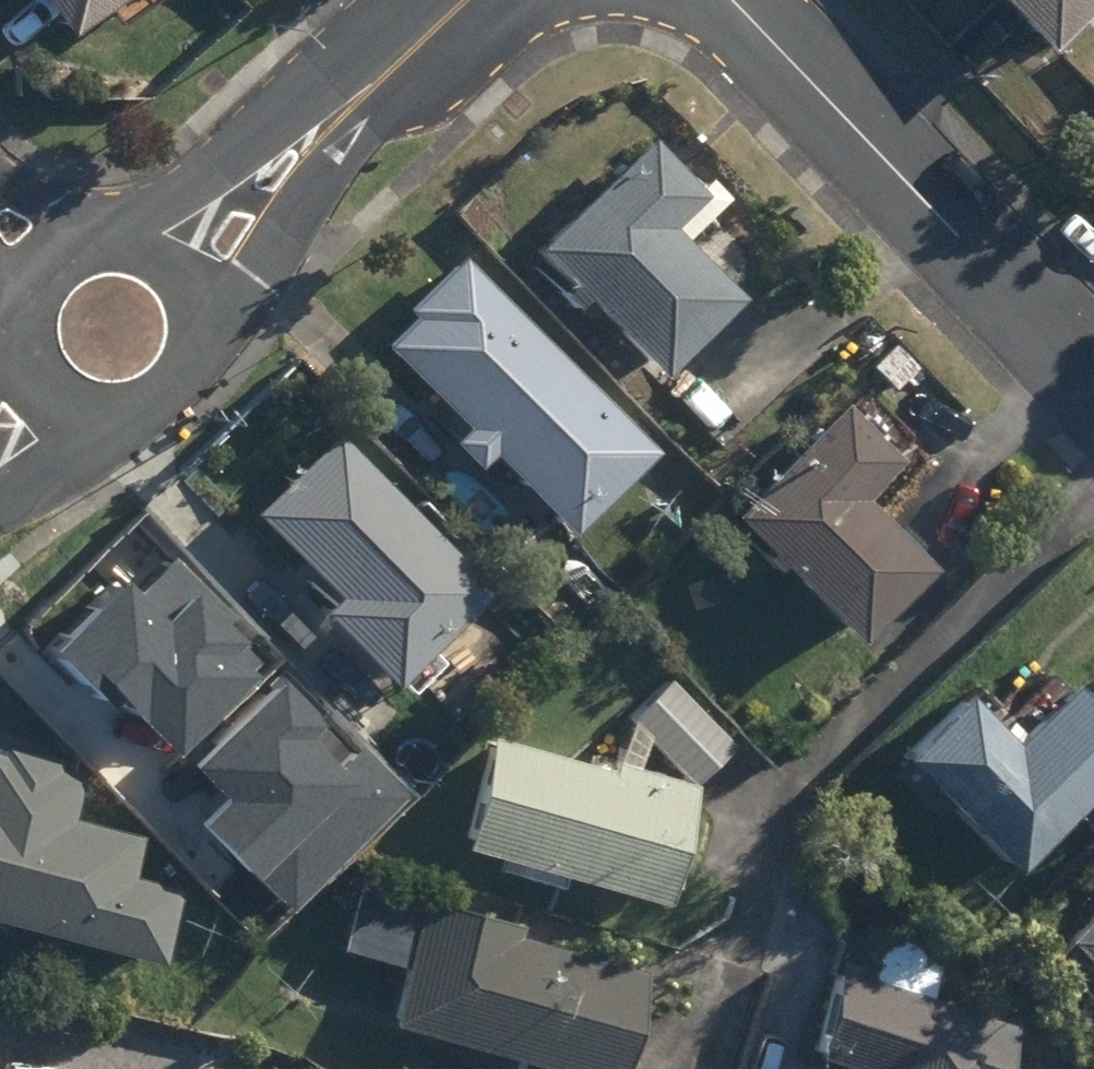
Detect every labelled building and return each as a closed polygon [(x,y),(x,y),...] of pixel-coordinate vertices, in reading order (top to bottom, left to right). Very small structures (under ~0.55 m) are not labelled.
[(79,38),(130,0),(52,0),(79,38)] [(1013,55),(1072,0),(962,0),(1013,55)] [(600,301),(666,376),(753,300),(691,230),(725,200),(675,142),(555,248),(588,288),(579,296),(591,309),(600,301)] [(498,453),(570,535),(657,455),(483,262),(428,311),(435,319),(403,348),(476,428),(457,444),(479,468),(498,453)] [(860,372),(882,396),(906,373),(885,350),(860,372)] [(708,523),(821,650),(901,577),(838,506),(880,468),(832,412),(708,523)] [(289,620),(357,695),(461,600),(319,444),(234,520),(309,602),(289,620)] [(129,582),(60,653),(117,709),(127,698),(187,756),(282,658),(180,559),(144,596),(129,582)] [(1023,871),(1093,806),(1093,688),(1087,681),(1021,742),(978,695),(914,754),(1023,871)] [(409,795),(293,683),(207,771),(237,801),(210,829),(296,912),(409,795)] [(639,723),(699,789),(742,750),(682,684),(639,723)] [(470,856),(666,913),(702,792),(626,770),(623,778),(503,742),(470,856)] [(122,971),(143,895),(103,883),(114,846),(48,827),(60,784),(41,779),(44,767),(0,756),(0,937),(122,971)] [(530,1068),(626,1068),(653,980),(538,945),(541,936),(444,907),(406,1032),(530,1068)] [(1073,945),(1079,951),(1070,961),(1070,971),(1060,977),(1067,993),(1083,993),(1091,987),(1093,990),(1093,925),(1073,945)] [(1023,1032),(855,971),(821,1061),(842,1068),(1010,1068),(1023,1032)]
